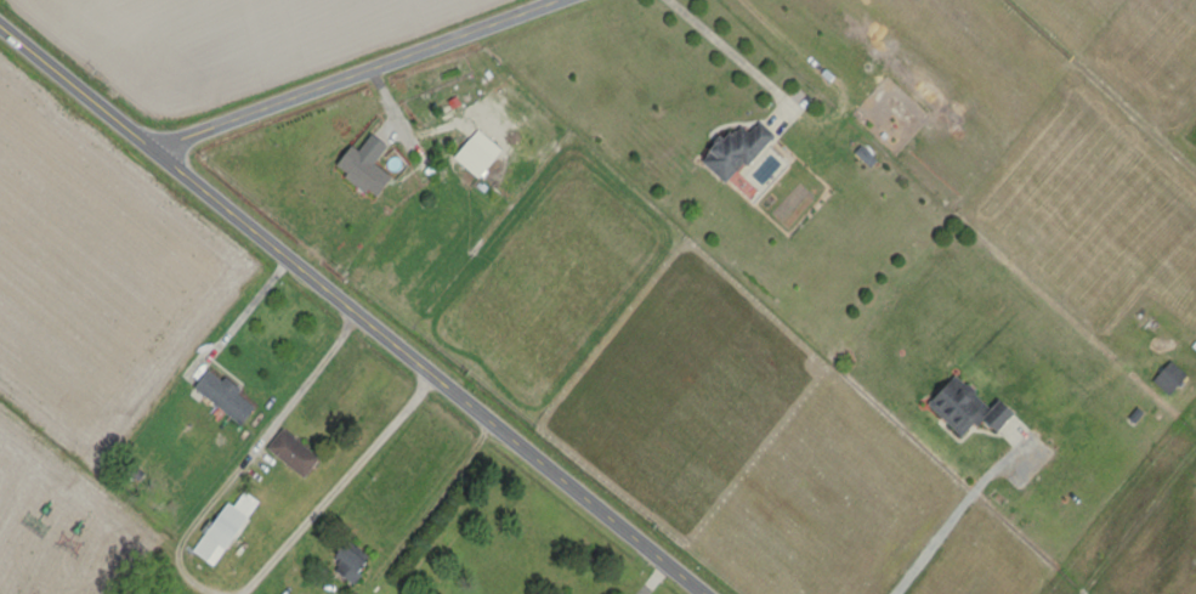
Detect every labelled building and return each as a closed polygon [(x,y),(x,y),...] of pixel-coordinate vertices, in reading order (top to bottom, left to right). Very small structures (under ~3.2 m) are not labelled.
[(771,134),(757,121),(745,133),(734,122),(698,160),(723,184),(771,134)] [(1184,375),(1168,360),(1150,379),(1166,394),(1184,375)] [(253,406),(205,368),(190,387),(238,425),(253,406)] [(959,438),(978,419),(990,432),(1010,413),(996,398),(986,408),(953,374),(924,402),(959,438)] [(300,478),(316,459),(281,428),(264,447),(300,478)] [(212,565),(255,502),(242,493),(232,507),(224,502),(191,550),(212,565)] [(331,571),(349,584),(367,558),(340,539),(328,556),(337,562),(331,571)]
